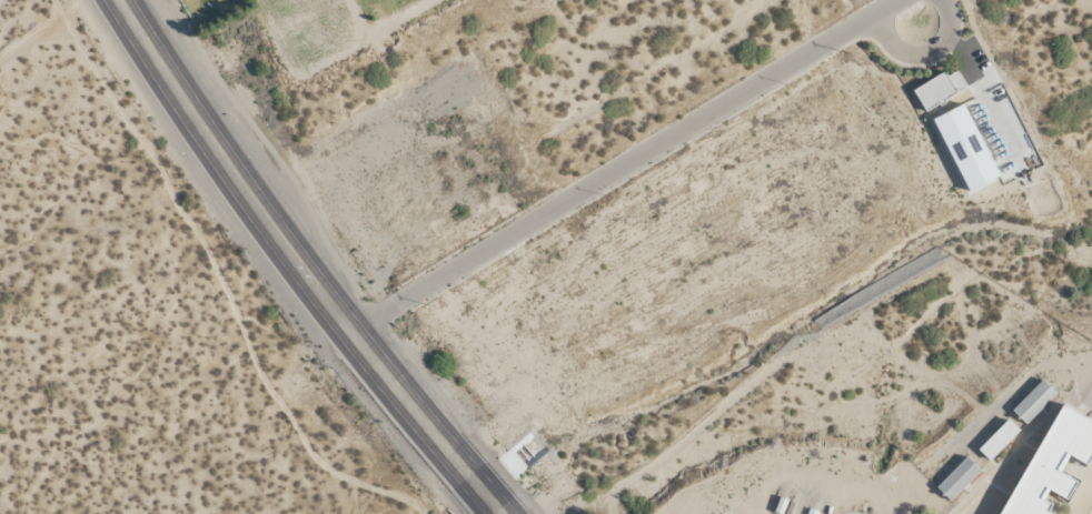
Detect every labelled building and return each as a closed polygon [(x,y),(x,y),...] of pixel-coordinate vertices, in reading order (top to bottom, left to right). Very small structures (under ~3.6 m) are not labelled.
[(924,114),(964,89),(954,73),(945,78),(942,72),(910,92),(924,114)] [(979,450),(993,463),(1023,433),(1009,420),(979,450)] [(954,503),(984,473),(969,458),(939,488),(954,503)]
